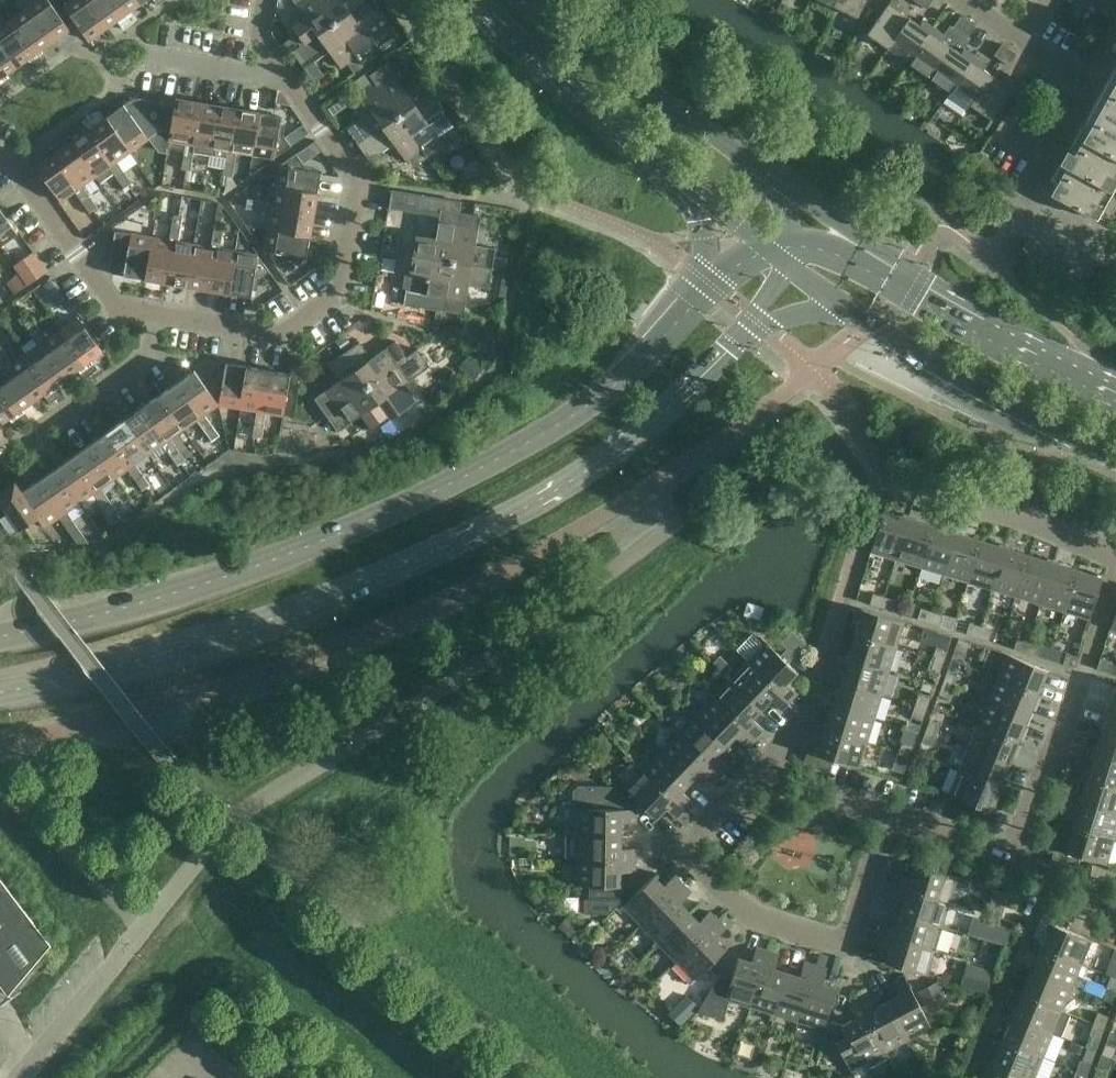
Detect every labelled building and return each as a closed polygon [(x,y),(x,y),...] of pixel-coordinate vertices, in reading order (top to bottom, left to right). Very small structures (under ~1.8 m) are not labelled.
[(22,10),(27,7),(51,42),(69,29),(49,0),(37,0),(30,4),(27,0),(15,0),(22,10)] [(63,6),(88,40),(106,27),(86,0),(71,0),(63,6)] [(106,27),(116,20),(123,30),(130,25),(112,0),(86,0),(106,27)] [(130,25),(137,20),(130,10),(140,3),(138,0),(112,0),(130,25)] [(292,51),(300,46),(333,23),(317,0),(292,0),(305,18),(289,30),(293,36),(285,42),(292,51)] [(333,23),(366,0),(317,0),(333,23)] [(362,64),(399,38),(381,12),(377,15),(366,0),(333,23),(362,64)] [(834,6),(858,17),(864,5),(872,10),(877,0),(837,0),(834,6)] [(867,34),(888,48),(909,18),(900,11),(903,6),(894,0),(877,0),(872,10),(879,16),(867,34)] [(919,3),(926,9),(932,0),(921,0),(919,3)] [(22,10),(9,19),(41,64),(47,59),(41,49),(51,42),(27,7),(22,10)] [(953,27),(960,32),(968,21),(961,16),(953,27)] [(909,18),(888,48),(909,62),(933,27),(922,19),(918,24),(909,18)] [(0,26),(0,43),(17,66),(27,59),(34,68),(41,64),(9,19),(0,26)] [(968,37),(975,26),(968,21),(960,32),(968,37)] [(361,64),(362,64),(333,23),(300,46),(292,51),(314,83),(324,76),(313,61),(328,51),(340,67),(347,63),(354,73),(363,67),(361,64)] [(909,62),(929,77),(960,32),(953,27),(950,25),(944,34),(933,27),(909,62)] [(929,77),(950,91),(974,55),(964,48),(970,38),(968,37),(960,32),(929,77)] [(0,43),(0,79),(6,88),(13,83),(6,74),(16,66),(0,43)] [(1001,60),(1009,49),(1002,44),(994,55),(1001,60)] [(1009,49),(1001,60),(1009,65),(1017,54),(1009,49)] [(974,55),(950,91),(971,105),(992,74),(982,68),(986,63),(974,55)] [(398,116),(439,87),(434,79),(426,84),(420,76),(403,88),(386,63),(369,75),(374,83),(375,83),(398,116)] [(992,74),(971,105),(992,120),(998,110),(1006,115),(1022,92),(1014,87),(1016,84),(1004,76),(1001,81),(992,74)] [(1059,163),(1065,166),(1050,194),(1093,218),(1115,178),(1115,76),(1107,92),(1073,153),(1066,149),(1058,162),(1059,163)] [(357,145),(398,116),(375,83),(374,83),(359,94),(370,111),(346,128),(357,145)] [(452,123),(439,103),(446,97),(439,87),(398,116),(427,157),(443,145),(436,134),(452,123)] [(133,98),(105,118),(129,152),(160,130),(170,131),(174,105),(133,98)] [(197,102),(175,99),(174,105),(170,131),(166,149),(183,152),(183,156),(192,158),(193,153),(195,145),(190,144),(197,102)] [(209,155),(217,106),(197,102),(190,144),(195,145),(193,153),(209,155)] [(238,109),(217,106),(209,155),(225,158),(224,163),(234,165),(236,152),(231,151),(238,109)] [(259,113),(238,109),(231,151),(236,152),(252,155),(259,113)] [(259,113),(252,155),(274,158),(290,146),(283,136),(278,135),(281,116),(259,113)] [(398,116),(357,145),(369,161),(393,144),(405,161),(407,159),(413,167),(427,157),(398,116)] [(105,118),(88,130),(112,164),(116,161),(129,152),(105,118)] [(88,130),(71,142),(95,176),(100,183),(113,174),(116,178),(124,172),(116,161),(112,164),(88,130)] [(71,142),(53,154),(78,189),(82,186),(95,176),(71,142)] [(275,187),(317,194),(320,173),(302,169),(303,164),(295,153),(279,165),(275,187)] [(53,154),(35,167),(58,199),(60,201),(64,199),(74,192),(81,202),(89,196),(82,186),(78,189),(53,154)] [(183,156),(180,169),(190,171),(192,158),(183,156)] [(478,167),(486,181),(494,177),(486,162),(478,167)] [(234,165),(224,163),(222,176),(232,178),(234,165)] [(124,172),(116,178),(123,189),(131,183),(124,172)] [(313,215),(316,199),(317,194),(275,187),(272,203),(259,201),(258,211),(270,213),(271,208),(313,215)] [(443,311),(451,262),(460,213),(459,212),(460,202),(405,193),(404,200),(405,206),(413,207),(416,208),(439,213),(435,239),(415,235),(408,275),(404,305),(443,311)] [(97,207),(89,196),(81,202),(89,213),(97,207)] [(258,211),(259,201),(246,199),(245,208),(258,211)] [(212,235),(222,236),(224,223),(223,223),(219,222),(222,205),(218,203),(215,222),(214,221),(212,235)] [(271,208),(270,213),(268,229),(309,236),(313,215),(271,208)] [(17,232),(0,209),(0,244),(17,232)] [(451,262),(491,268),(495,249),(475,245),(480,216),(460,213),(451,262)] [(170,228),(180,229),(182,216),(173,215),(170,228)] [(194,245),(178,242),(180,229),(170,228),(168,240),(173,241),(166,283),(187,286),(194,245)] [(309,236),(268,229),(264,250),(276,267),(287,260),(288,255),(306,258),(309,236)] [(145,279),(152,238),(115,231),(108,269),(112,274),(145,279)] [(235,252),(220,249),(222,236),(212,235),(210,247),(215,248),(208,290),(229,293),(235,252)] [(145,279),(166,283),(173,241),(168,240),(152,238),(145,279)] [(187,286),(208,290),(215,248),(210,247),(194,245),(187,286)] [(26,284),(47,270),(33,251),(13,265),(18,273),(26,284)] [(235,252),(229,293),(250,297),(253,279),(259,280),(269,272),(257,255),(235,252)] [(491,268),(451,262),(443,311),(463,314),(468,285),(488,288),(491,268)] [(18,273),(5,282),(14,294),(26,284),(18,273)] [(49,278),(41,283),(49,295),(57,289),(49,278)] [(37,287),(32,290),(38,298),(43,294),(37,287)] [(102,351),(100,349),(77,317),(59,330),(91,374),(98,369),(91,359),(102,351)] [(30,334),(39,329),(31,318),(23,323),(30,334)] [(38,345),(25,354),(56,398),(63,394),(56,384),(67,376),(42,342),(46,339),(39,329),(30,334),(38,345)] [(42,342),(67,376),(77,369),(84,379),(91,374),(59,330),(46,339),(42,342)] [(343,353),(366,386),(407,357),(406,356),(395,341),(371,358),(359,342),(343,353)] [(366,386),(390,419),(406,407),(416,400),(405,383),(429,366),(417,349),(406,356),(407,357),(366,386)] [(0,372),(0,392),(22,423),(29,418),(22,408),(32,401),(8,366),(12,364),(4,353),(0,356),(0,364),(4,369),(0,372)] [(366,386),(343,353),(327,365),(338,381),(314,399),(325,415),(366,386)] [(8,366),(32,401),(43,394),(50,403),(56,398),(25,354),(12,364),(8,366)] [(468,356),(459,368),(474,380),(483,368),(468,356)] [(218,404),(240,408),(247,366),(225,363),(222,381),(217,380),(206,387),(218,404)] [(240,408),(256,411),(254,423),(263,425),(266,412),(261,412),(268,370),(247,366),(240,408)] [(175,383),(200,417),(204,414),(218,404),(206,387),(194,370),(175,383)] [(268,370),(261,412),(266,412),(282,415),(289,373),(268,370)] [(183,429),(196,420),(204,430),(212,425),(204,414),(200,417),(175,383),(158,395),(183,429)] [(390,419),(366,386),(325,415),(337,431),(362,414),(373,431),(390,419)] [(8,418),(15,428),(22,423),(0,392),(0,424),(8,418)] [(158,395),(141,407),(166,441),(170,438),(183,429),(158,395)] [(169,455),(177,449),(170,438),(166,441),(141,407),(124,419),(148,454),(153,461),(167,451),(169,455)] [(400,432),(416,420),(409,410),(393,422),(400,432)] [(124,419),(106,432),(131,466),(135,463),(148,454),(124,419)] [(263,425),(254,423),(251,437),(261,438),(263,425)] [(211,441),(219,436),(212,425),(204,430),(211,441)] [(113,478),(127,469),(134,480),(142,474),(135,463),(131,466),(106,432),(89,444),(113,478)] [(113,478),(89,444),(72,456),(96,491),(100,488),(113,478)] [(177,449),(169,455),(177,466),(185,460),(177,449)] [(72,456),(55,468),(79,503),(92,493),(100,504),(108,498),(100,488),(96,491),(72,456)] [(66,512),(79,503),(55,468),(38,480),(62,515),(66,512)] [(150,485),(142,474),(134,480),(142,490),(150,485)] [(38,480),(21,492),(20,493),(38,517),(37,518),(44,528),(58,518),(65,527),(73,521),(66,512),(62,515),(38,480)] [(20,493),(21,492),(15,482),(0,493),(0,502),(20,530),(37,518),(38,517),(20,493)] [(108,498),(100,504),(107,515),(115,509),(108,498)] [(883,510),(870,552),(896,559),(908,518),(883,510)] [(896,559),(919,567),(932,526),(908,518),(896,559)] [(73,521),(65,527),(71,537),(79,531),(73,521)] [(956,533),(932,526),(919,567),(943,574),(956,533)] [(79,531),(71,537),(76,543),(88,543),(79,531)] [(980,540),(956,533),(943,574),(968,581),(980,540)] [(1004,548),(980,540),(968,581),(992,589),(1004,548)] [(1028,555),(1004,548),(992,589),(1016,596),(1028,555)] [(1016,596),(1040,604),(1052,563),(1028,555),(1016,596)] [(1076,570),(1052,563),(1040,604),(1064,611),(1076,570)] [(1076,570),(1064,611),(1089,619),(1102,578),(1076,570)] [(872,594),(869,605),(880,609),(884,597),(872,594)] [(891,612),(895,600),(884,597),(880,609),(891,612)] [(921,608),(917,620),(928,623),(932,612),(921,608)] [(854,634),(877,641),(896,647),(903,622),(862,609),(854,634)] [(939,627),(943,615),(932,612),(928,623),(939,627)] [(969,624),(966,635),(977,638),(980,627),(969,624)] [(988,642),(992,631),(980,627),(977,638),(988,642)] [(854,634),(847,658),(888,671),(896,647),(877,641),(854,634)] [(747,661),(789,702),(797,693),(786,683),(797,672),(761,638),(758,641),(763,645),(747,661)] [(1017,638),(1014,649),(1025,653),(1028,642),(1017,638)] [(965,655),(969,643),(958,640),(954,651),(965,655)] [(1036,656),(1039,645),(1028,642),(1025,653),(1036,656)] [(947,652),(936,648),(932,658),(943,662),(947,652)] [(1073,668),(1077,656),(1065,653),(1062,665),(1073,668)] [(997,678),(1036,695),(1046,670),(1007,654),(997,678)] [(847,658),(840,682),(881,695),(888,671),(847,658)] [(928,670),(939,674),(943,662),(932,658),(928,670)] [(1108,673),(1112,661),(1100,658),(1097,670),(1108,673)] [(789,702),(747,661),(732,677),(727,673),(725,675),(761,709),(770,700),(781,710),(789,702)] [(957,677),(946,673),(942,683),(953,687),(957,677)] [(761,709),(725,675),(723,676),(728,681),(713,697),(755,738),(763,730),(752,719),(761,709)] [(997,678),(987,701),(1027,717),(1036,695),(997,678)] [(874,719),(877,709),(881,695),(840,682),(832,706),(874,719)] [(938,695),(949,699),(953,687),(942,683),(938,695)] [(929,699),(918,695),(915,705),(926,709),(929,699)] [(755,738),(713,697),(697,713),(692,709),(690,711),(726,746),(735,736),(746,746),(755,738)] [(1017,741),(1027,717),(987,701),(978,724),(1017,741)] [(911,717),(922,721),(926,709),(915,705),(911,717)] [(874,719),(832,706),(825,730),(866,742),(874,719)] [(1109,707),(1102,731),(1115,735),(1115,709),(1109,707)] [(726,746),(690,711),(688,713),(693,718),(677,734),(719,774),(727,766),(716,755),(726,746)] [(940,724),(930,720),(926,730),(936,734),(940,724)] [(978,724),(968,747),(1008,764),(1017,741),(978,724)] [(807,750),(804,763),(803,765),(828,772),(832,760),(859,768),(866,742),(825,730),(818,753),(807,750)] [(909,758),(917,734),(906,730),(898,754),(909,758)] [(921,742),(932,746),(936,734),(926,730),(921,742)] [(1094,755),(1115,761),(1115,735),(1102,731),(1094,755)] [(719,774),(677,734),(662,750),(657,745),(655,747),(691,782),(700,772),(711,783),(719,774)] [(691,782),(655,747),(653,749),(658,754),(642,770),(684,810),(693,802),(682,791),(691,782)] [(998,787),(1008,764),(968,747),(958,771),(998,787)] [(1087,779),(1115,787),(1115,761),(1094,755),(1087,779)] [(676,819),(683,812),(684,810),(642,770),(627,786),(622,781),(619,784),(655,819),(665,808),(676,819)] [(993,828),(994,826),(999,814),(989,810),(998,787),(958,771),(948,795),(974,805),(969,818),(993,828)] [(1080,803),(1115,814),(1115,787),(1087,779),(1080,803)] [(571,834),(620,835),(620,822),(636,822),(636,809),(626,809),(626,801),(612,786),(578,786),(572,791),(572,803),(578,808),(577,832),(571,832),(571,834)] [(1072,827),(1113,839),(1115,831),(1115,814),(1080,803),(1072,827)] [(1055,847),(1050,861),(1075,869),(1079,856),(1106,864),(1113,839),(1072,827),(1065,850),(1055,847)] [(620,835),(571,834),(571,837),(577,837),(577,859),(635,860),(635,849),(620,848),(620,835)] [(635,872),(635,860),(577,859),(576,882),(570,882),(570,886),(588,886),(588,900),(583,900),(584,914),(609,914),(628,896),(619,887),(620,872),(635,872)] [(963,879),(915,864),(911,878),(896,874),(893,885),(949,902),(955,881),(962,883),(963,879)] [(641,924),(683,884),(674,875),(663,886),(653,876),(618,910),(620,913),(625,908),(641,924)] [(8,994),(50,944),(0,878),(0,985),(8,995),(8,994)] [(653,947),(689,913),(680,903),(691,892),(683,884),(641,924),(656,940),(651,945),(653,947)] [(900,913),(948,928),(948,925),(942,923),(949,902),(893,885),(889,896),(904,901),(900,913)] [(1046,907),(1040,921),(1050,925),(1041,948),(1081,964),(1091,940),(1065,929),(1070,917),(1046,907)] [(675,960),(717,920),(709,911),(698,922),(689,913),(653,947),(655,949),(660,944),(675,960)] [(878,933),(934,950),(941,928),(947,930),(948,928),(900,913),(896,926),(882,921),(878,933)] [(567,917),(558,927),(570,939),(579,928),(567,917)] [(717,920),(675,960),(691,976),(686,981),(689,984),(725,950),(714,939),(726,928),(717,920)] [(878,933),(875,944),(889,949),(885,962),(933,977),(934,973),(927,971),(934,950),(878,933)] [(750,1006),(767,951),(756,947),(751,962),(738,958),(731,980),(719,976),(697,1012),(722,1021),(729,1000),(750,1006)] [(1071,987),(1081,964),(1041,948),(1031,971),(1071,987)] [(772,1020),(787,973),(774,969),(779,954),(767,951),(750,1006),(772,1013),(770,1019),(772,1020)] [(798,1021),(815,965),(804,962),(799,977),(787,973),(772,1020),(775,1021),(777,1014),(798,1021)] [(815,965),(798,1021),(819,1027),(818,1034),(821,1035),(836,988),(822,983),(826,969),(815,965)] [(1062,1010),(1071,987),(1031,971),(1022,994),(1062,1010)] [(887,1001),(911,1045),(913,1044),(910,1038),(931,1027),(904,975),(892,981),(899,995),(887,1001)] [(1110,976),(1106,988),(1115,992),(1115,978),(1110,976)] [(974,978),(971,988),(983,991),(986,981),(974,978)] [(937,982),(919,992),(930,1014),(948,1004),(937,982)] [(869,994),(858,999),(886,1051),(905,1040),(908,1046),(911,1045),(887,1001),(876,1007),(869,994)] [(1022,994),(1012,1017),(1052,1033),(1060,1037),(1069,1014),(1061,1011),(1062,1010),(1022,994)] [(686,995),(668,1013),(680,1025),(698,1007),(686,995)] [(831,1021),(825,1039),(834,1042),(851,1072),(863,1065),(865,1069),(869,1067),(889,1057),(886,1051),(858,999),(848,1005),(855,1018),(842,1025),(831,1021)] [(1108,1016),(1097,1012),(1093,1023),(1104,1027),(1108,1016)] [(1042,1057),(1052,1033),(1012,1017),(1003,1040),(1042,1057)] [(1089,1036),(1100,1040),(1104,1027),(1093,1023),(1089,1036)] [(993,1063),(1029,1077),(1034,1077),(1042,1057),(1003,1040),(993,1063)] [(1071,1052),(1083,1057),(1086,1048),(1074,1043),(1071,1052)] [(1115,1048),(1104,1044),(1101,1054),(1112,1059),(1115,1048)] [(1096,1067),(1108,1071),(1112,1059),(1101,1054),(1096,1067)] [(1091,1064),(1080,1060),(1076,1071),(1087,1074),(1091,1064)] [(993,1063),(987,1077),(1029,1077),(993,1063)]
